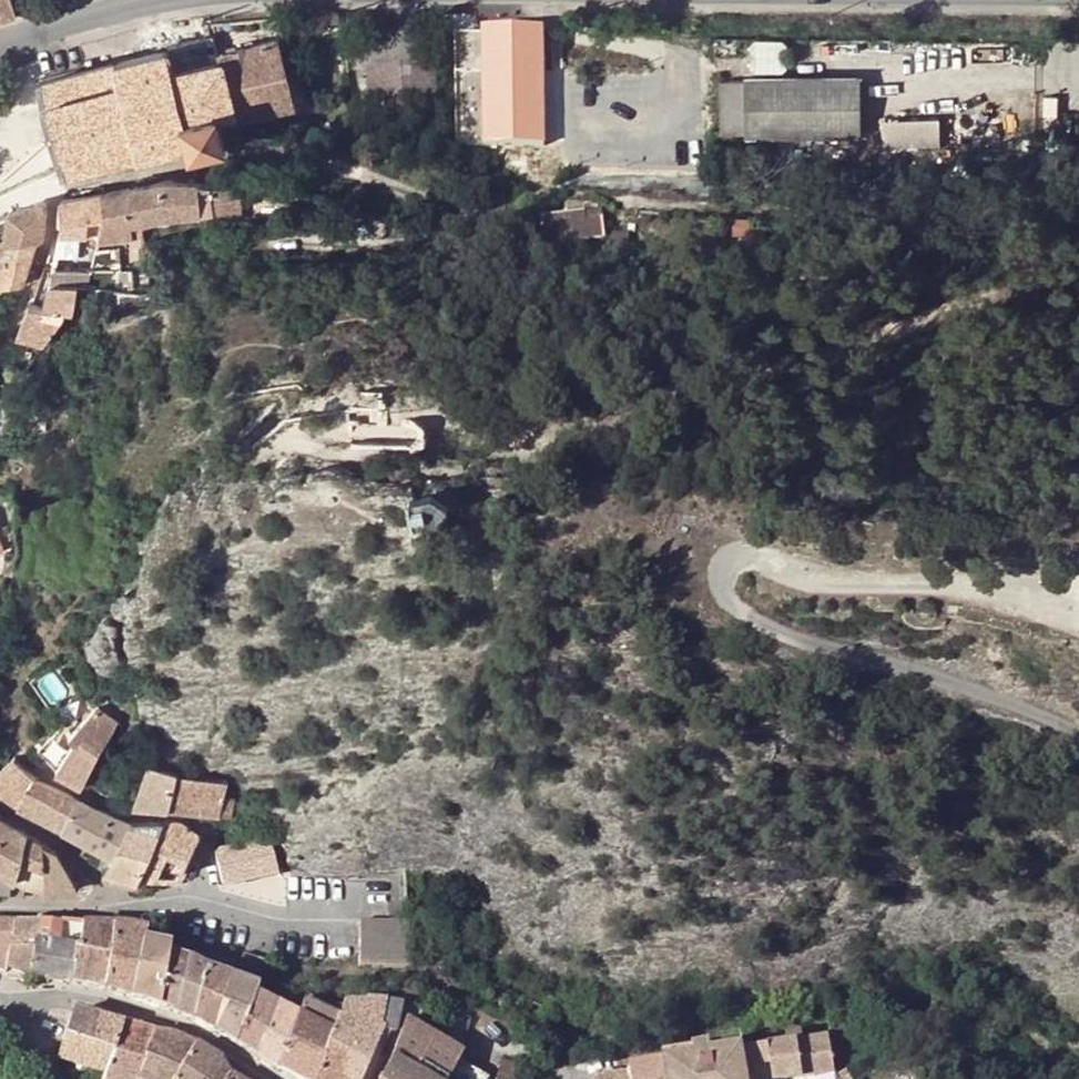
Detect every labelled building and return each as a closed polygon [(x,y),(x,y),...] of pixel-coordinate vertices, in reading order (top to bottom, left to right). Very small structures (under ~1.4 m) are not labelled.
[(14,5),(13,0),(0,0),(0,22),(18,18),(14,5)] [(454,31),(457,144),(543,146),(543,32),(454,31)] [(220,120),(237,117),(224,61),(220,62),(219,55),(215,39),(213,40),(38,84),(44,108),(56,151),(60,168),(63,182),(83,177),(118,168),(153,159),(188,151),(190,159),(227,151),(227,148),(226,143),(220,120)] [(224,61),(237,117),(220,120),(226,143),(238,141),(237,138),(295,127),(298,126),(294,109),(278,41),(219,55),(220,62),(224,61)] [(368,74),(370,113),(437,109),(435,70),(368,74)] [(861,71),(721,74),(722,138),(862,135),(861,71)] [(1057,99),(1044,98),(1043,116),(1056,117),(1057,99)] [(942,143),(941,116),(883,119),(885,146),(942,143)] [(168,219),(213,215),(213,214),(211,185),(166,182),(153,185),(139,187),(143,225),(168,219)] [(239,189),(211,185),(213,214),(219,214),(240,204),(239,189)] [(143,237),(143,225),(139,187),(137,188),(127,190),(122,191),(112,193),(101,195),(103,220),(100,221),(98,238),(98,241),(143,237)] [(61,224),(59,236),(86,237),(89,222),(100,221),(103,220),(101,195),(60,202),(61,224)] [(0,217),(0,238),(8,238),(7,244),(36,242),(43,235),(46,208),(46,207),(46,206),(44,204),(43,203),(41,202),(40,202),(38,202),(37,202),(35,204),(34,205),(33,207),(33,208),(9,212),(9,214),(0,217)] [(585,213),(586,221),(601,219),(600,212),(585,213)] [(604,237),(601,219),(586,221),(585,213),(561,215),(565,245),(572,245),(571,241),(604,237)] [(544,246),(565,245),(561,215),(541,216),(544,246)] [(100,221),(89,222),(86,237),(98,238),(100,221)] [(36,242),(7,244),(2,287),(22,286),(36,242)] [(90,274),(91,271),(93,257),(75,256),(74,257),(72,272),(90,274)] [(53,272),(45,310),(64,312),(73,313),(77,286),(89,287),(90,274),(72,272),(53,270),(53,272)] [(64,312),(45,310),(33,308),(29,307),(17,337),(42,345),(64,316),(64,312)] [(17,337),(15,347),(38,352),(42,345),(17,337)] [(431,493),(407,498),(412,522),(436,517),(446,504),(431,493)] [(874,565),(886,566),(888,549),(875,548),(874,565)] [(57,769),(83,782),(86,777),(103,745),(118,723),(97,707),(93,711),(70,735),(73,741),(57,769)] [(20,802),(35,776),(14,758),(0,772),(0,791),(19,804),(20,802)] [(177,775),(147,766),(135,803),(134,805),(168,809),(177,775)] [(168,809),(201,813),(231,816),(234,800),(224,798),(227,783),(177,775),(168,809)] [(45,814),(63,824),(76,797),(42,782),(35,776),(20,802),(26,804),(45,814)] [(81,834),(92,840),(83,853),(107,867),(115,852),(119,842),(130,822),(76,797),(63,824),(81,834)] [(230,823),(231,816),(201,813),(202,818),(217,823),(230,823)] [(9,821),(0,815),(0,840),(9,821)] [(15,879),(17,880),(28,833),(9,821),(0,840),(0,894),(11,894),(15,879)] [(119,842),(150,854),(164,821),(130,822),(119,842)] [(140,874),(143,874),(179,877),(190,851),(198,833),(180,821),(164,821),(150,854),(140,874)] [(28,833),(17,880),(15,879),(11,894),(45,895),(78,890),(57,851),(44,843),(28,833)] [(223,883),(246,878),(257,876),(278,871),(270,837),(227,848),(216,850),(223,883)] [(106,871),(139,881),(143,874),(140,874),(150,854),(119,842),(115,852),(107,867),(106,871)] [(258,884),(257,876),(246,878),(248,886),(258,884)] [(359,967),(412,967),(410,936),(409,930),(408,918),(406,918),(360,919),(359,967)] [(34,945),(76,950),(79,925),(37,923),(37,924),(11,925),(9,952),(33,949),(34,945)] [(129,999),(143,944),(145,931),(132,928),(132,925),(115,924),(115,926),(114,926),(102,990),(129,999)] [(5,969),(29,976),(33,949),(9,952),(11,925),(0,925),(0,972),(4,973),(5,969)] [(79,925),(76,950),(71,984),(88,986),(102,990),(114,926),(79,925)] [(129,999),(158,1008),(168,955),(169,949),(143,944),(129,999)] [(47,980),(71,984),(76,950),(34,945),(33,949),(29,976),(47,980)] [(243,954),(235,981),(257,988),(267,962),(243,954)] [(185,961),(168,955),(158,1008),(173,1013),(185,961)] [(173,1013),(192,1022),(206,970),(185,961),(173,1013)] [(192,1022),(209,1031),(227,978),(206,970),(192,1022)] [(235,981),(227,978),(209,1031),(235,1043),(252,998),(254,998),(257,988),(235,981)] [(273,1007),(254,998),(252,998),(235,1043),(256,1055),(273,1007)] [(338,1018),(304,1002),(297,1018),(277,1067),(297,1078),(316,1078),(338,1018)] [(368,1063),(372,1053),(381,1034),(382,1031),(378,1030),(383,1004),(364,1003),(363,1006),(341,1007),(340,1013),(338,1018),(316,1078),(361,1078),(368,1063)] [(389,1036),(394,1037),(400,1008),(383,1005),(383,1004),(378,1030),(382,1031),(381,1034),(389,1036)] [(256,1055),(277,1067),(297,1018),(273,1007),(256,1055)] [(98,1020),(71,1013),(63,1038),(91,1047),(98,1020)] [(112,1053),(114,1054),(121,1026),(98,1020),(91,1047),(112,1053)] [(405,1021),(399,1037),(391,1057),(380,1078),(447,1078),(458,1058),(461,1053),(424,1032),(405,1021)] [(102,1078),(174,1078),(193,1047),(171,1038),(121,1026),(114,1054),(112,1053),(105,1076),(103,1076),(102,1078)] [(828,1035),(740,1049),(740,1052),(746,1078),(835,1078),(828,1035)] [(103,1076),(105,1076),(112,1053),(91,1047),(63,1038),(57,1061),(96,1074),(94,1078),(102,1078),(103,1076)] [(227,1077),(218,1061),(193,1047),(174,1078),(225,1078),(227,1077)] [(665,1078),(746,1078),(740,1052),(663,1065),(665,1078)] [(495,1078),(517,1078),(521,1068),(503,1061),(495,1078)] [(663,1062),(628,1068),(628,1072),(596,1076),(596,1078),(665,1078),(663,1065),(663,1062)]
